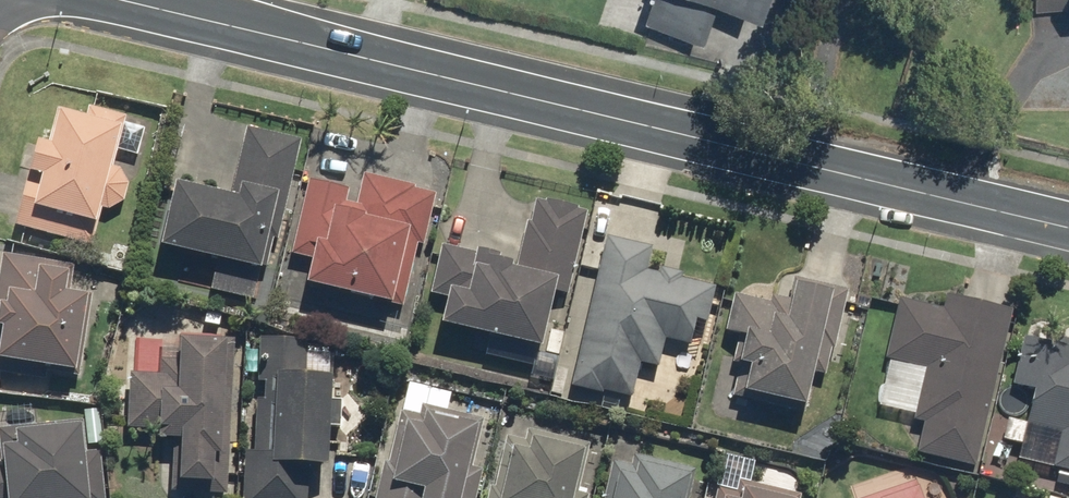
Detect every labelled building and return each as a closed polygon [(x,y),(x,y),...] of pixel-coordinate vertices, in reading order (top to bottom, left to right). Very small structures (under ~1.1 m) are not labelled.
[(639,19),(698,40),(712,0),(645,0),(639,19)] [(757,0),(728,0),(754,9),(757,0)] [(33,147),(12,228),(91,248),(101,211),(107,213),(123,204),(128,185),(120,169),(112,167),(125,117),(86,107),(83,118),(55,111),(45,150),(33,147)] [(270,278),(301,140),(245,128),(229,197),(170,184),(155,252),(270,278)] [(358,194),(305,182),(288,257),(309,262),(303,289),(403,312),(418,246),(423,247),(435,191),(363,175),(358,194)] [(561,322),(587,209),(534,197),(519,263),(439,245),(427,297),(443,301),(436,329),(538,352),(546,319),(561,322)] [(604,238),(568,390),(630,405),(639,368),(658,372),(665,340),(689,346),(695,323),(706,326),(715,289),(680,281),(681,276),(658,271),(657,275),(645,273),(650,249),(604,238)] [(1,255),(0,261),(0,376),(46,383),(48,373),(78,378),(92,293),(70,290),(74,267),(1,255)] [(819,420),(848,291),(793,279),(789,300),(770,296),(768,303),(731,295),(722,335),(742,339),(728,400),(819,420)] [(913,456),(976,471),(1013,312),(946,296),(942,311),(898,301),(884,363),(889,364),(879,408),(912,416),(911,422),(921,424),(913,456)] [(224,496),(234,340),(176,336),(175,362),(157,361),(156,377),(127,375),(124,431),(156,433),(155,443),(171,445),(168,493),(224,496)] [(1021,337),(1009,388),(1031,393),(1023,427),(1059,435),(1050,471),(1068,476),(1068,348),(1021,337)] [(238,497),(306,497),(308,471),(336,472),(343,353),(306,352),(306,342),(258,339),(257,351),(247,350),(245,379),(256,379),(252,451),(241,451),(238,497)] [(485,420),(418,405),(415,416),(393,411),(373,497),(476,497),(483,469),(474,467),(485,420)] [(104,451),(85,453),(82,421),(0,429),(0,497),(108,497),(104,451)] [(589,445),(525,431),(523,442),(503,437),(492,489),(487,488),(485,497),(577,497),(589,445)] [(695,472),(632,457),(630,467),(610,462),(601,497),(689,497),(695,472)] [(801,494),(738,480),(735,492),(714,488),(712,497),(800,497),(801,494)] [(914,482),(866,497),(920,497),(914,482)]
